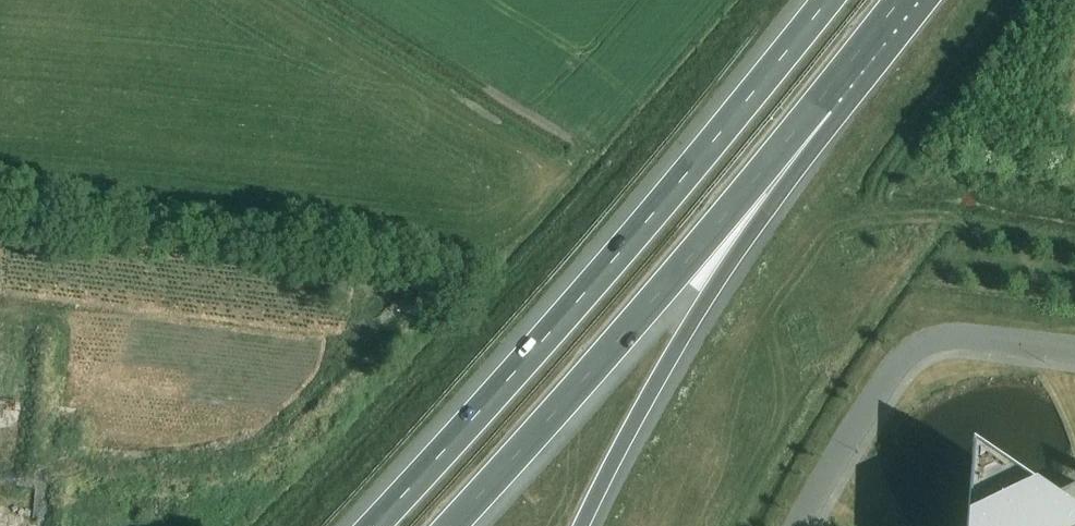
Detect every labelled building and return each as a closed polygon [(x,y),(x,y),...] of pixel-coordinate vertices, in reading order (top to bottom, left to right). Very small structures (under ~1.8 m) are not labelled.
[(1047,500),(973,449),(967,525),(1074,525),(1074,486),(1047,500)]
